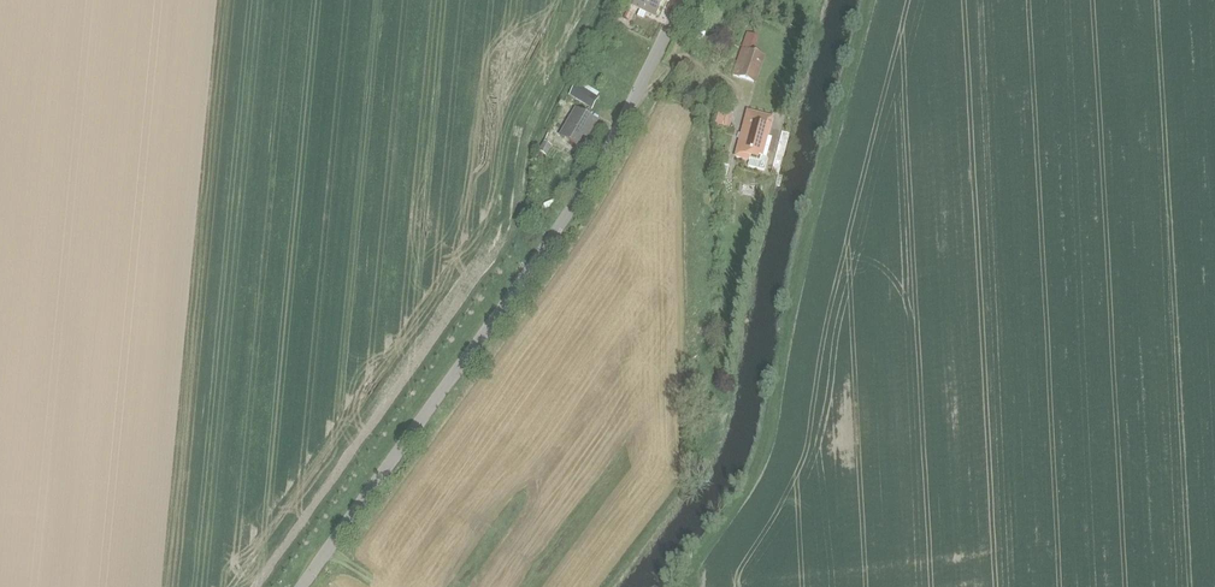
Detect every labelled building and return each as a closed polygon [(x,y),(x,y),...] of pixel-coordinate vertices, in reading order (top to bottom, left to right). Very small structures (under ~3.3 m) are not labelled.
[(656,18),(665,0),(664,0),(637,0),(633,7),(656,18)] [(612,16),(609,20),(616,24),(618,20),(612,16)] [(748,34),(742,50),(753,53),(759,38),(748,34)] [(749,54),(740,78),(753,84),(763,59),(749,54)] [(588,109),(596,95),(575,84),(567,98),(588,109)] [(582,149),(597,122),(575,110),(560,136),(582,149)] [(772,120),(748,114),(735,158),(749,162),(748,168),(764,172),(767,161),(761,159),(772,120)] [(544,142),(539,152),(546,156),(552,147),(544,142)] [(722,165),(719,176),(726,178),(729,167),(722,165)]
